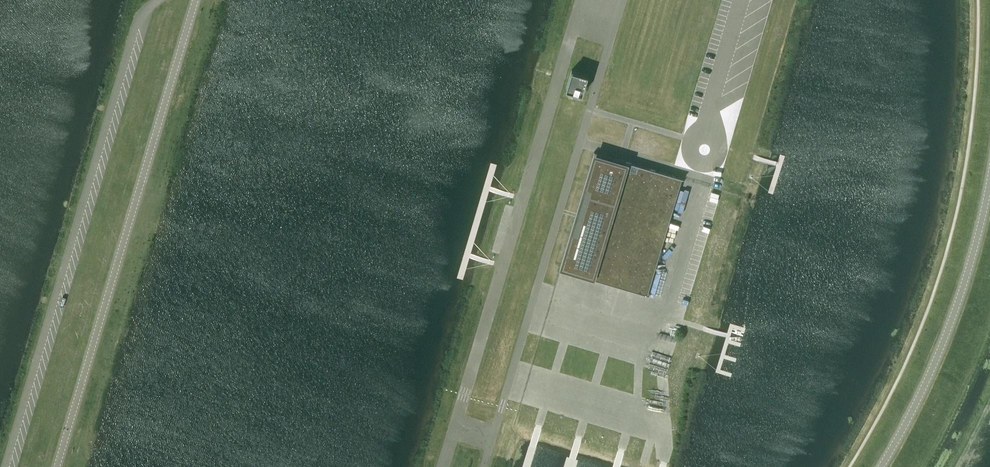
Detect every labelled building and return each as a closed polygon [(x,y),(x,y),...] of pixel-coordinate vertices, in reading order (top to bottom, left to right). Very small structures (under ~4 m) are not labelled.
[(582,93),(588,74),(571,69),(566,88),(582,93)] [(594,151),(559,268),(647,294),(682,177),(594,151)]
